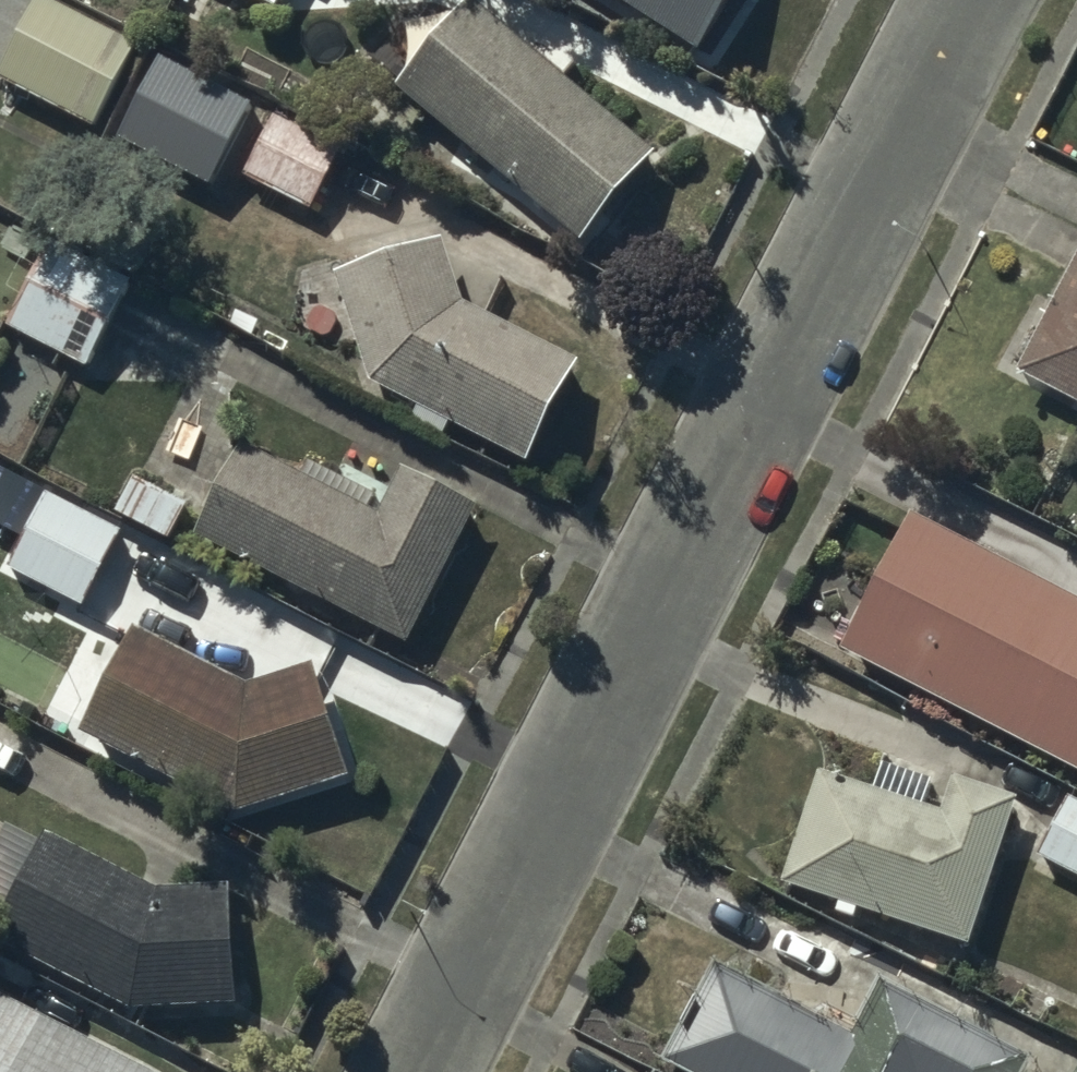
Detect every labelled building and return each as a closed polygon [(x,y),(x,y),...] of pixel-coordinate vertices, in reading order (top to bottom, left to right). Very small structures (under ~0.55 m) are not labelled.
[(280,22),(292,0),(239,0),(280,22)] [(707,61),(747,0),(611,0),(707,61)] [(142,52),(47,3),(2,88),(98,137),(142,52)] [(484,10),(407,96),(578,249),(655,163),(484,10)] [(346,160),(281,125),(250,184),(315,219),(346,160)] [(46,240),(7,319),(85,356),(123,277),(46,240)] [(1014,361),(1076,394),(1076,241),(1014,361)] [(586,370),(474,316),(451,248),(340,286),(376,392),(537,470),(586,370)] [(265,329),(244,317),(237,330),(258,341),(265,329)] [(238,433),(192,521),(404,630),(475,493),(398,454),(373,503),(238,433)] [(7,563),(83,600),(121,522),(0,462),(0,516),(25,528),(7,563)] [(184,495),(134,468),(115,502),(165,529),(184,495)] [(910,506),(842,637),(1076,759),(1076,592),(910,506)] [(133,618),(79,722),(237,801),(348,763),(311,656),(250,677),(133,618)] [(942,799),(817,757),(777,871),(838,891),(834,902),(851,908),(854,898),(964,935),(1014,789),(953,768),(942,799)] [(1069,791),(1038,849),(1076,869),(1076,795),(1069,791)] [(1035,819),(1011,811),(1002,837),(1025,845),(1035,819)] [(231,876),(163,879),(42,821),(0,908),(0,933),(133,1001),(235,997),(231,876)] [(713,953),(662,1052),(700,1071),(1017,1071),(1029,1050),(880,974),(854,1025),(713,953)] [(159,1068),(0,988),(0,1071),(157,1071),(159,1068)]
